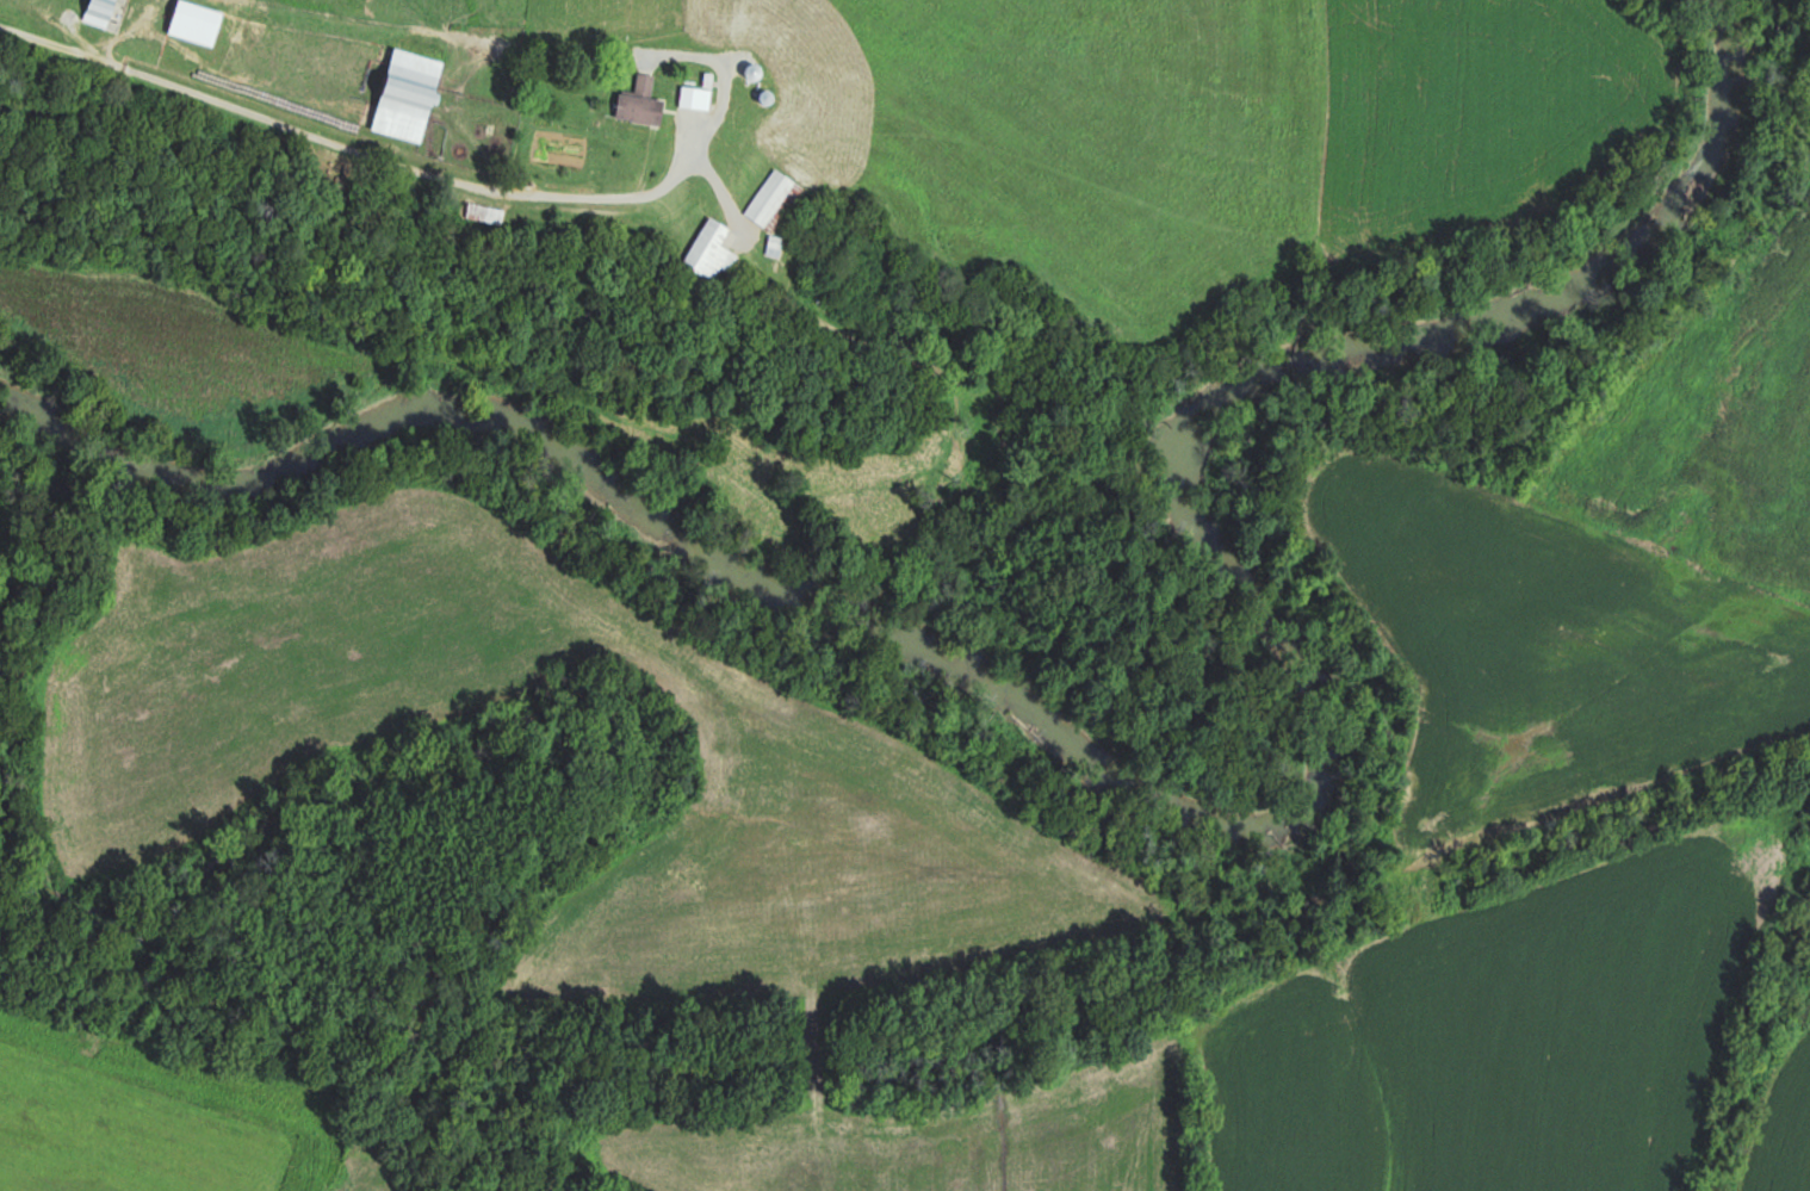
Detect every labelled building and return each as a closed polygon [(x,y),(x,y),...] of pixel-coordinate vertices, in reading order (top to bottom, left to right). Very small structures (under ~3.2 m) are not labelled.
[(80,20),(104,27),(112,0),(86,0),(80,20)] [(437,59),(385,50),(370,133),(422,142),(437,59)] [(661,99),(650,98),(653,75),(637,73),(634,95),(616,93),(613,119),(658,124),(661,99)] [(710,75),(702,75),(702,88),(679,88),(679,109),(710,109),(710,75)] [(801,190),(774,169),(741,213),(768,233),(801,190)] [(501,211),(467,202),(463,217),(497,226),(501,211)] [(706,285),(716,267),(724,273),(734,257),(716,247),(727,230),(706,217),(676,267),(706,285)]
